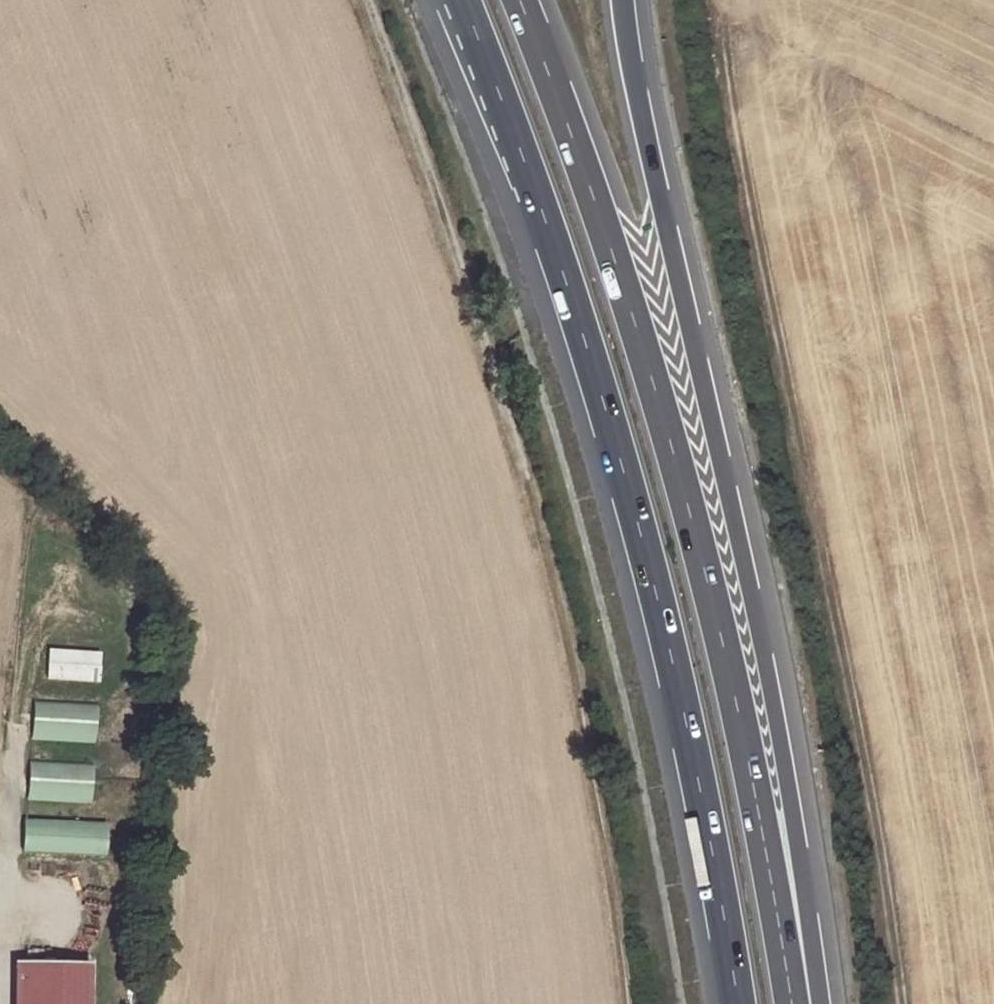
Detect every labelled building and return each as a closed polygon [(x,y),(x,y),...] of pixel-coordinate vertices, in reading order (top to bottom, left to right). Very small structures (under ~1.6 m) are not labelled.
[(97,654),(42,650),(40,680),(94,684),(97,654)] [(92,713),(30,709),(28,744),(90,748),(92,713)] [(83,801),(85,767),(23,764),(21,798),(83,801)] [(100,826),(15,820),(13,852),(98,857),(100,826)] [(12,962),(9,1003),(84,1003),(87,967),(12,962)]
